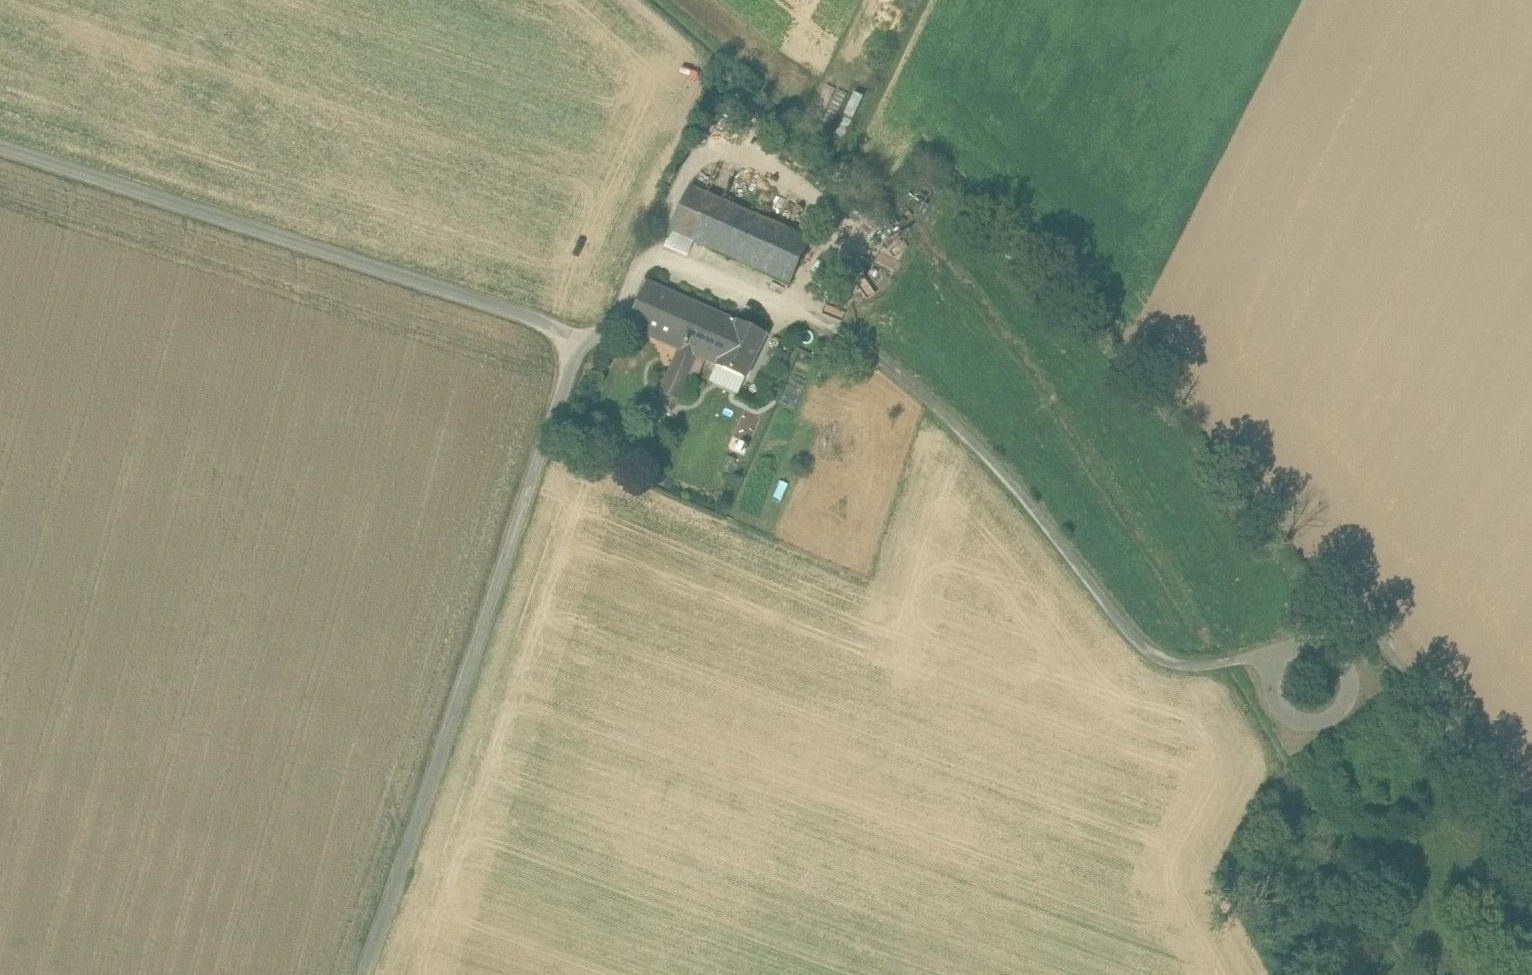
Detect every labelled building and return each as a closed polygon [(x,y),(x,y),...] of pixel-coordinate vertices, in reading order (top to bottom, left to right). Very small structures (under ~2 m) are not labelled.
[(810,239),(690,186),(664,243),(687,254),(693,240),(790,283),(810,239)] [(700,303),(647,280),(627,326),(678,348),(679,349),(705,359),(746,378),(767,334),(737,320),(737,321),(699,304),(700,303)] [(705,359),(679,349),(660,392),(678,399),(689,374),(697,377),(705,359)]
